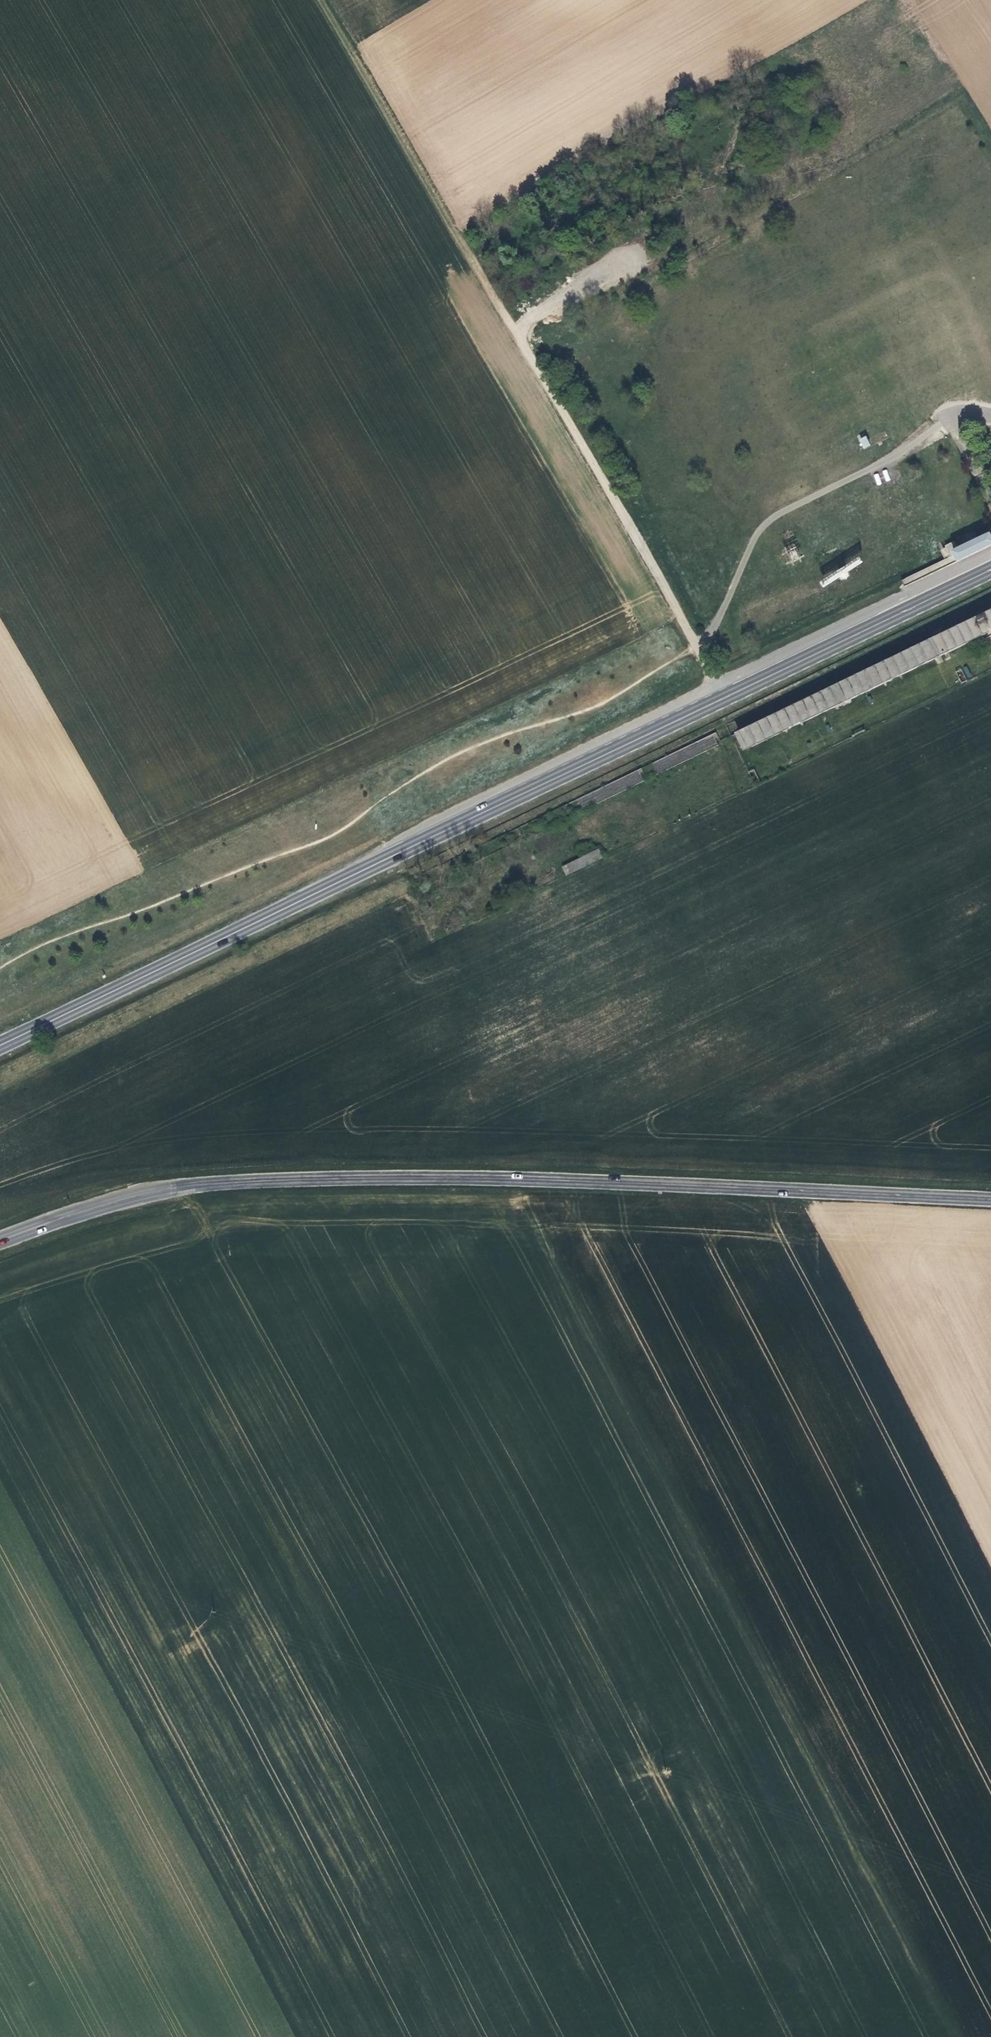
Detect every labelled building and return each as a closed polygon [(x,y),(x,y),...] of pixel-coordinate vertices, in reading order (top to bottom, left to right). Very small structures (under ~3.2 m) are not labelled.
[(557,218),(548,217),(546,232),(555,233),(557,218)] [(863,449),(870,446),(866,435),(859,438),(863,449)] [(945,560),(947,565),(990,545),(990,535),(959,550),(955,541),(946,546),(947,547),(940,550),(945,560)] [(740,730),(748,747),(990,631),(990,610),(740,730)] [(968,680),(962,668),(955,672),(961,683),(968,680)] [(754,769),(748,772),(754,783),(760,780),(754,769)] [(602,857),(599,849),(562,866),(566,874),(602,857)]
